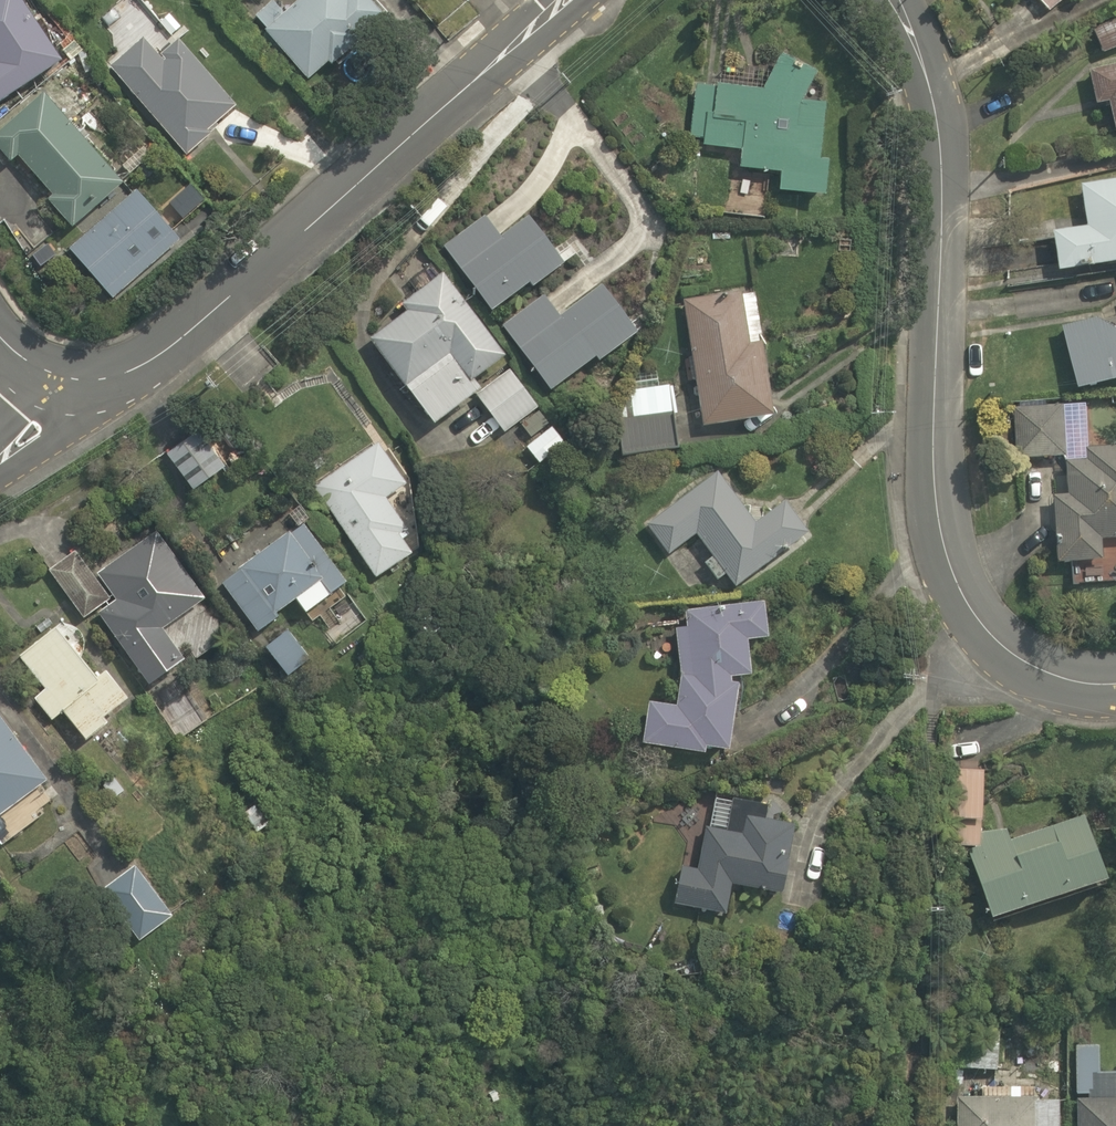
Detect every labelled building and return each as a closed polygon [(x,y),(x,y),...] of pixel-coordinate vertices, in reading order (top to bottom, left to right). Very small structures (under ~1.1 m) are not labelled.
[(24,0),(0,0),(0,98),(61,61),(24,0)] [(382,0),(291,0),(290,1),(290,0),(259,0),(250,8),(307,74),(387,6),(382,0)] [(1044,9),(1055,0),(1036,0),(1044,9)] [(1085,29),(1095,54),(1115,45),(1115,17),(1085,29)] [(142,31),(107,62),(185,151),(218,122),(213,116),(232,99),(176,35),(159,50),(142,31)] [(1081,67),(1088,100),(1106,96),(1114,133),(1115,133),(1115,59),(1081,67)] [(805,84),(685,80),(683,140),(738,142),(737,167),(778,169),(777,190),(825,191),(826,154),(818,154),(820,94),(805,93),(805,84)] [(47,192),(36,201),(59,229),(85,207),(123,176),(48,86),(14,114),(0,126),(0,153),(9,164),(18,157),(47,192)] [(166,228),(188,208),(154,171),(69,247),(113,296),(176,240),(166,228)] [(1053,265),(1115,255),(1115,174),(1080,180),(1087,222),(1048,229),(1053,265)] [(478,214),(440,242),(491,309),(526,282),(530,288),(564,262),(528,215),(497,239),(478,214)] [(493,352),(436,269),(393,298),(403,312),(371,334),(425,414),(475,381),(468,369),(493,352)] [(636,328),(604,283),(558,316),(538,288),(493,319),(543,390),(598,351),(599,354),(636,328)] [(748,290),(684,299),(701,421),(765,412),(748,290)] [(1100,337),(1092,314),(1060,324),(1080,387),(1115,376),(1115,331),(1100,337)] [(536,406),(507,365),(470,392),(499,432),(536,406)] [(678,446),(674,378),(623,381),(627,449),(678,446)] [(1057,404),(1010,406),(1012,453),(1060,450),(1057,404)] [(565,440),(551,423),(523,447),(537,463),(565,440)] [(198,426),(163,449),(188,487),(223,465),(198,426)] [(374,436),(307,483),(370,575),(424,539),(389,488),(402,478),(374,436)] [(1066,442),(1066,493),(1054,493),(1054,557),(1100,557),(1100,534),(1115,534),(1115,442),(1066,442)] [(760,516),(720,464),(645,522),(668,551),(695,530),(714,554),(704,562),(715,575),(721,570),(730,582),(804,525),(783,498),(760,516)] [(346,580),(293,511),(208,576),(253,636),(300,600),(307,609),(346,580)] [(80,617),(95,607),(147,683),(219,633),(207,615),(172,638),(164,625),(199,601),(152,532),(97,570),(80,546),(46,569),(80,617)] [(758,591),(689,604),(673,699),(645,695),(637,740),(701,751),(703,740),(723,743),(735,674),(750,671),(743,637),(766,633),(758,591)] [(61,631),(22,658),(44,689),(32,697),(48,721),(65,709),(85,738),(111,721),(101,707),(126,690),(95,646),(79,657),(61,631)] [(0,727),(0,811),(40,779),(0,727)] [(1004,820),(976,827),(979,760),(938,759),(935,841),(963,842),(986,914),(1096,880),(1081,814),(1006,831),(1004,820)] [(797,808),(715,790),(699,862),(684,859),(673,906),(726,917),(732,886),(779,896),(797,808)] [(139,862),(102,886),(137,939),(174,914),(139,862)] [(956,1043),(954,1065),(996,1068),(998,1046),(956,1043)] [(1078,1092),(1077,1125),(1115,1125),(1115,1093),(1078,1092)] [(955,1095),(955,1125),(1056,1125),(1058,1095),(955,1095)]
